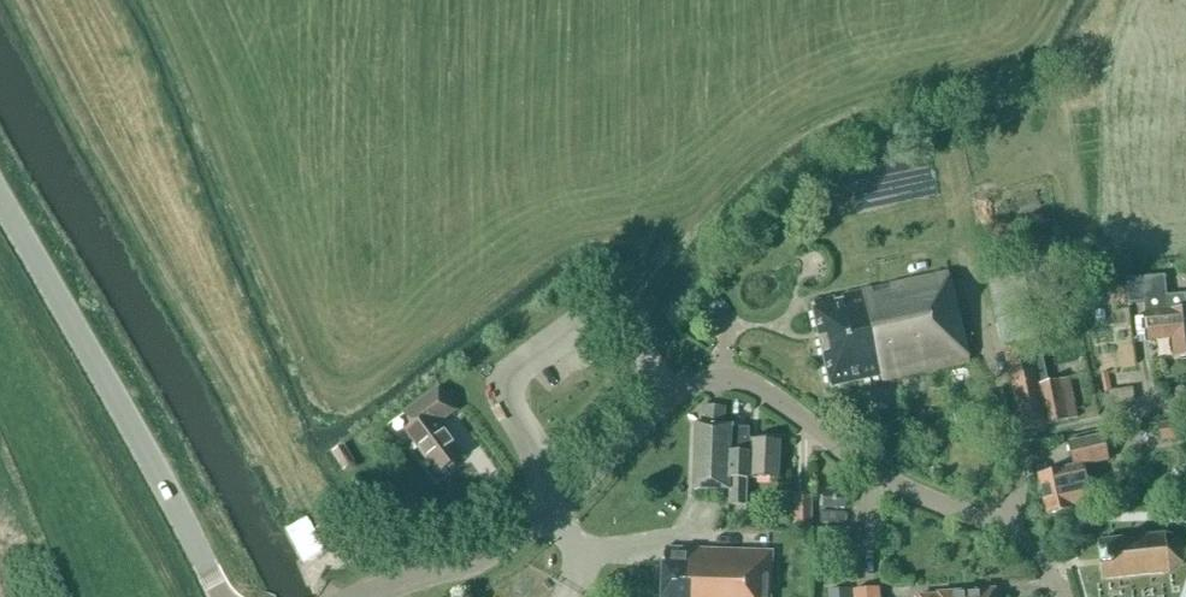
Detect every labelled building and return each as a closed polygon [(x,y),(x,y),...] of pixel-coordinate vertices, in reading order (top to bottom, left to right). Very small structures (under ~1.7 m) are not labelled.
[(812,307),(830,388),(881,377),(882,381),(969,362),(949,272),(846,295),(847,299),(844,299),(843,295),(842,296),(843,300),(836,301),(835,297),(812,302),(813,306),(812,307)] [(1025,274),(1023,274),(988,281),(1001,346),(1003,346),(1037,338),(1038,338),(1029,296),(1025,274)] [(1127,277),(1129,304),(1144,302),(1147,330),(1171,327),(1174,358),(1185,357),(1185,294),(1167,296),(1165,274),(1127,277)] [(1078,417),(1069,378),(1047,383),(1037,338),(1003,346),(1022,430),(1048,424),(1078,417)] [(1113,396),(1136,395),(1136,383),(1113,384),(1113,396)] [(455,411),(439,388),(404,413),(412,424),(404,429),(434,470),(459,451),(439,423),(455,411)] [(725,426),(725,407),(703,407),(702,425),(695,424),(692,489),(729,490),(729,504),(747,504),(748,454),(748,452),(729,452),(731,430),(732,430),(732,428),(732,426),(725,426)] [(1178,420),(1158,423),(1161,440),(1180,438),(1178,420)] [(732,430),(731,430),(729,452),(748,452),(748,454),(750,454),(750,479),(778,479),(780,441),(752,440),(752,443),(748,443),(749,429),(732,428),(732,430)] [(1038,474),(1048,515),(1093,504),(1084,466),(1109,460),(1104,434),(1068,443),(1073,466),(1038,474)] [(332,452),(343,471),(355,463),(344,445),(332,452)] [(825,493),(824,506),(846,507),(846,494),(825,493)] [(812,496),(794,495),(793,528),(812,528),(812,496)] [(1165,535),(1098,543),(1099,554),(1099,562),(1100,569),(1101,580),(1168,574),(1182,564),(1185,551),(1178,539),(1165,535)] [(774,553),(665,548),(663,596),(772,596),(774,553)] [(850,589),(829,591),(830,596),(850,596),(850,589)]
